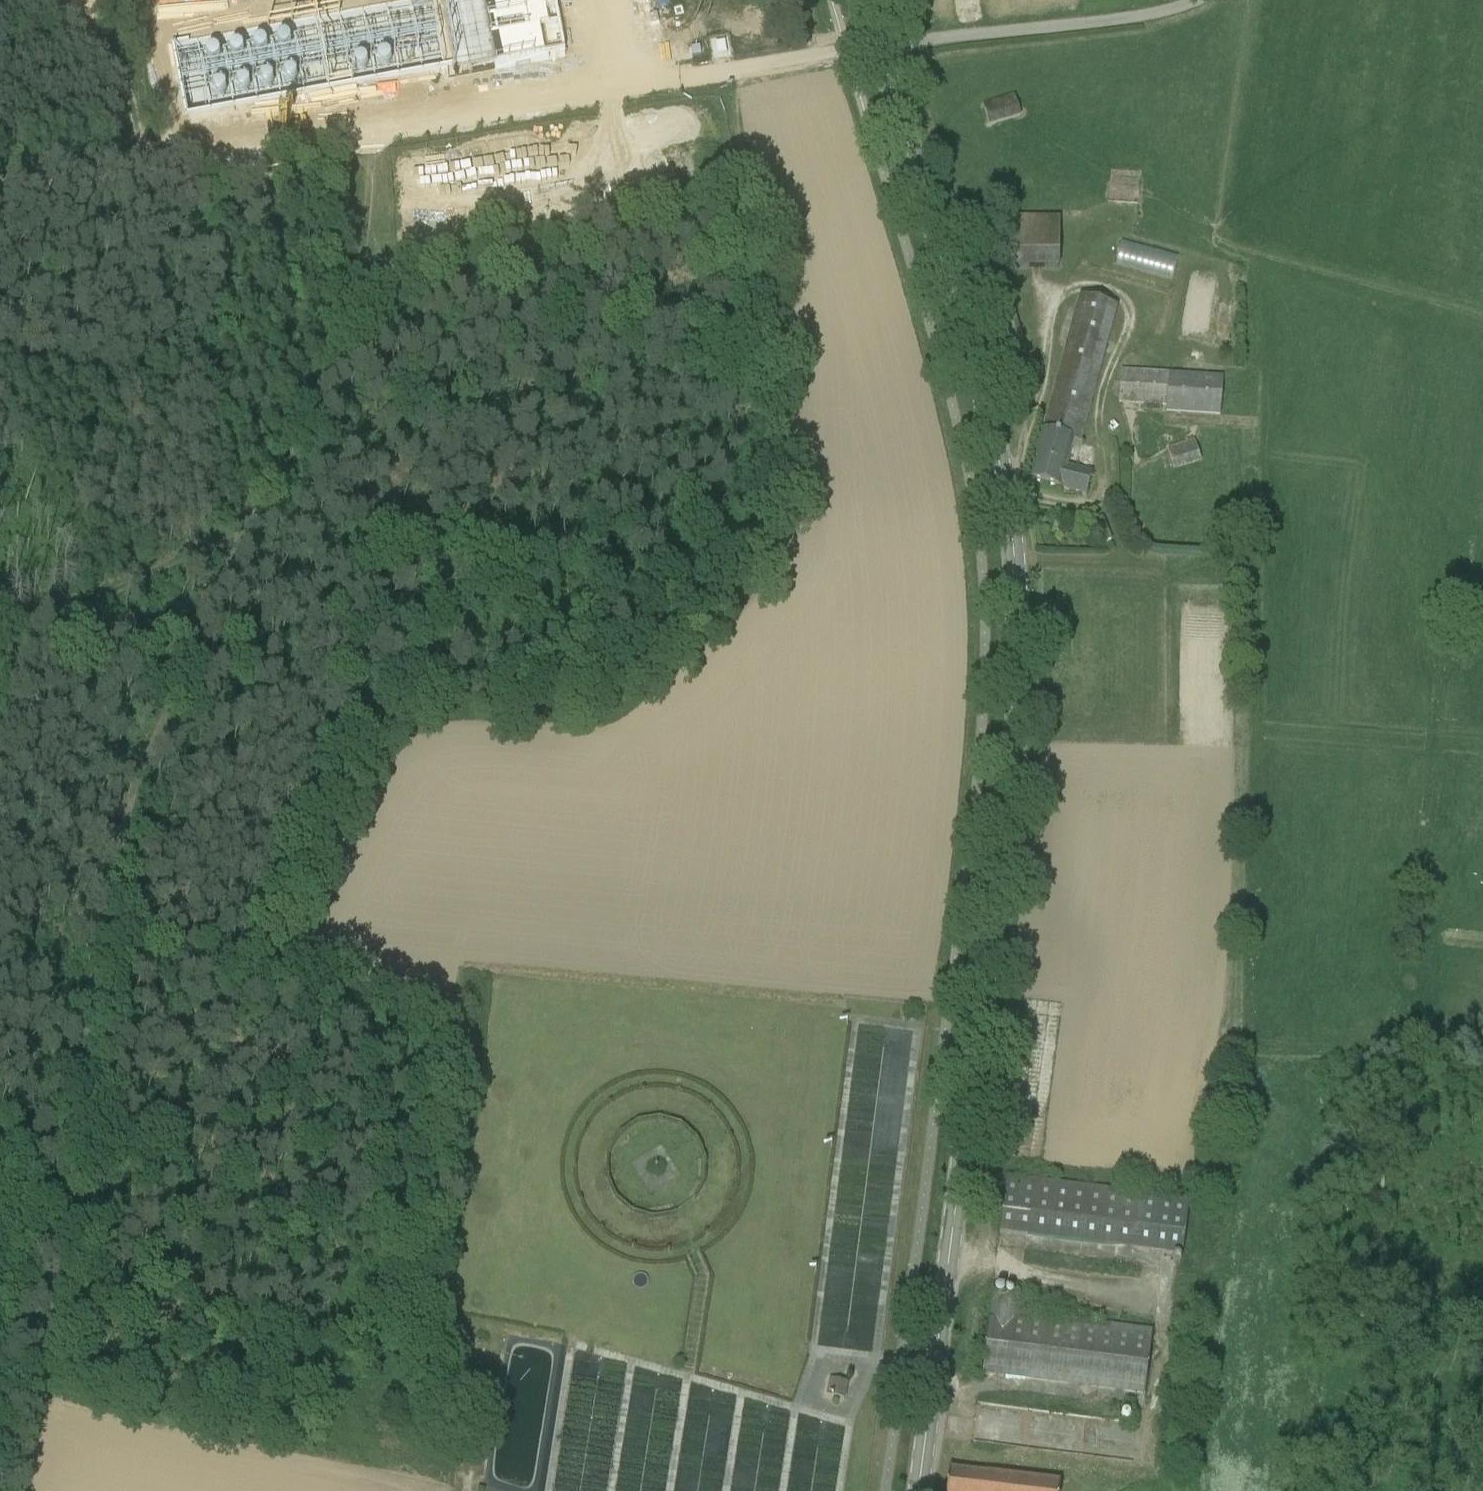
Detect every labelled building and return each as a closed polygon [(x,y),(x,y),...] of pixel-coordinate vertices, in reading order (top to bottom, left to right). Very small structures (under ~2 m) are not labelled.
[(166,47),(181,123),(428,77),(428,78),(453,73),(454,78),(574,51),(566,0),(413,0),(413,1),(166,47)] [(983,107),(989,126),(1020,118),(1014,98),(983,107)] [(1059,269),(1060,221),(1015,220),(1014,268),(1059,269)] [(1122,241),(1116,265),(1173,280),(1180,256),(1122,241)] [(1028,481),(1085,497),(1092,473),(1068,466),(1074,443),(1079,445),(1117,308),(1080,298),(1043,432),(1042,432),(1028,481)] [(1223,377),(1121,370),(1118,404),(1166,408),(1166,413),(1220,417),(1223,377)] [(1194,440),(1168,448),(1174,472),(1202,463),(1194,440)] [(685,1151),(705,1152),(665,1121),(638,1121),(621,1142),(621,1148),(634,1148),(641,1153),(626,1153),(624,1155),(626,1157),(626,1166),(619,1166),(618,1178),(620,1179),(626,1171),(632,1171),(644,1181),(644,1190),(653,1190),(653,1178),(649,1178),(649,1170),(657,1160),(657,1150),(684,1151),(685,1151)] [(1000,1234),(1020,1237),(1183,1258),(1189,1202),(1007,1178),(1000,1234)] [(1020,1313),(1021,1301),(993,1297),(993,1298),(990,1321),(989,1321),(981,1377),(982,1377),(983,1376),(1143,1397),(1152,1331),(1020,1313)] [(848,1384),(830,1381),(827,1397),(845,1401),(848,1384)] [(1059,1483),(949,1469),(946,1490),(1058,1490),(1059,1483)]
